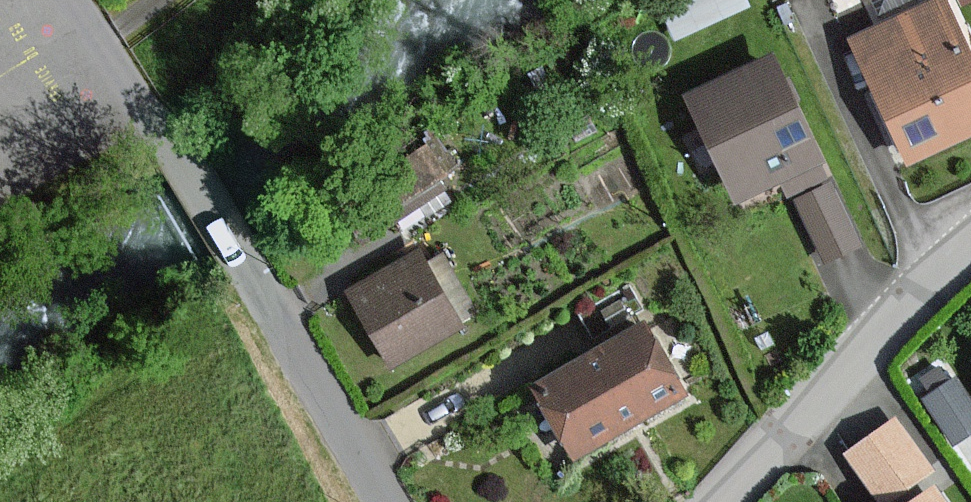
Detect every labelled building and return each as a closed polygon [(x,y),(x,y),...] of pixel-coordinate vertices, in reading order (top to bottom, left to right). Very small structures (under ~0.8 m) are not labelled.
[(671,25),(746,2),(746,0),(663,0),(671,25)] [(855,43),(909,160),(970,131),(970,72),(940,4),(855,43)] [(817,162),(769,58),(688,96),(736,199),(817,162)] [(858,244),(830,186),(799,201),(827,259),(858,244)] [(415,255),(352,291),(394,364),(457,328),(415,255)] [(643,325),(535,384),(575,457),(683,398),(643,325)] [(891,422),(847,453),(882,501),(883,501),(926,471),(891,422)] [(936,489),(917,501),(945,501),(936,489)]
